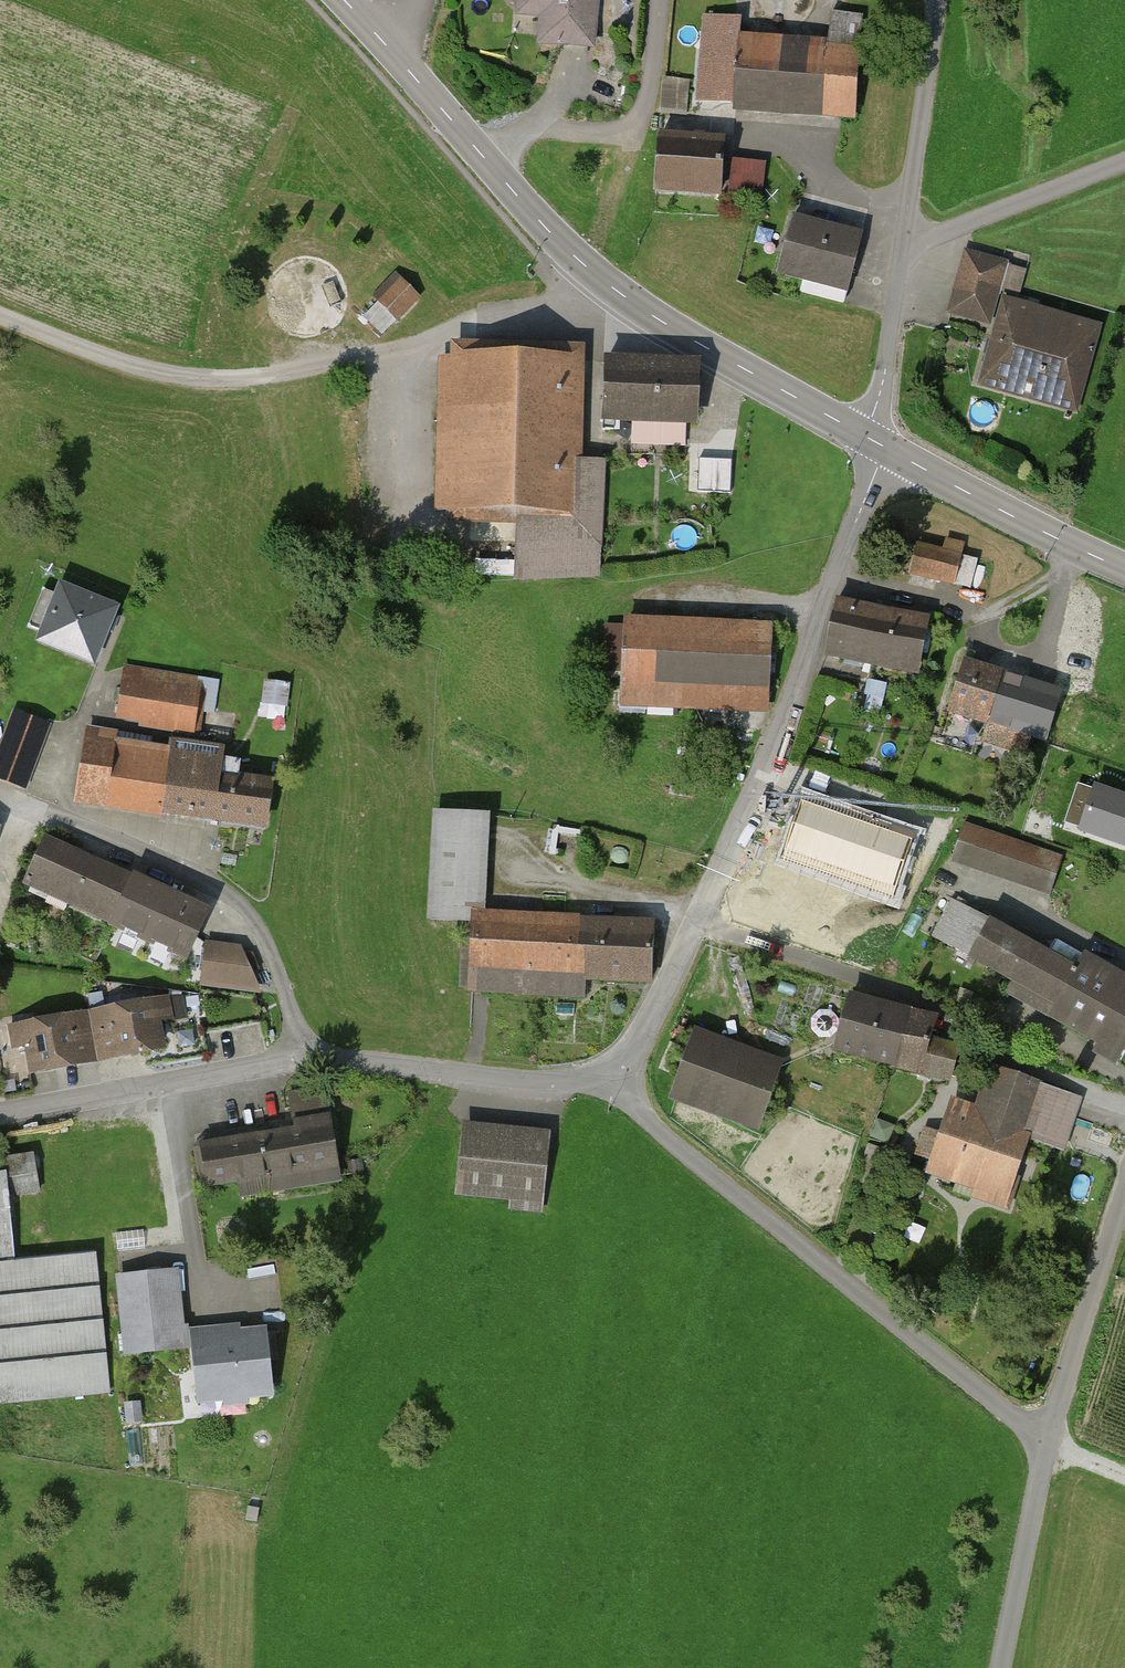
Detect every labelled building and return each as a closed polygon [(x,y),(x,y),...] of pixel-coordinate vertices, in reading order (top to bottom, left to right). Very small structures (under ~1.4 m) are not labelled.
[(591,45),(595,0),(545,0),(541,41),(591,45)] [(702,106),(859,118),(865,50),(744,40),(746,23),(708,20),(702,106)] [(664,106),(688,109),(691,81),(667,78),(664,106)] [(655,138),(652,190),(722,194),(726,143),(655,138)] [(732,156),(732,189),(768,189),(768,156),(732,156)] [(789,215),(776,267),(846,285),(860,233),(789,215)] [(994,325),(1009,269),(967,257),(952,313),(994,325)] [(1012,259),(1007,290),(1025,292),(1029,262),(1012,259)] [(417,297),(395,275),(374,296),(397,318),(417,297)] [(1006,304),(985,384),(1080,410),(1102,330),(1006,304)] [(562,363),(473,361),(468,506),(519,507),(516,574),(598,571),(602,463),(559,462),(562,363)] [(695,366),(605,362),(602,429),(613,430),(613,417),(693,421),(695,366)] [(715,458),(699,457),(698,491),(731,492),(732,459),(715,458)] [(918,543),(911,570),(952,580),(959,553),(918,543)] [(93,659),(115,605),(61,584),(39,638),(93,659)] [(839,604),(828,654),(923,673),(933,623),(839,604)] [(628,621),(623,708),(770,715),(774,629),(628,621)] [(964,661),(948,707),(1079,753),(1102,687),(1061,673),(1054,692),(964,661)] [(129,668),(122,716),(191,726),(193,710),(212,713),(216,680),(129,668)] [(288,684),(266,682),(263,702),(285,704),(288,684)] [(47,725),(16,713),(0,754),(0,778),(23,787),(47,725)] [(114,745),(106,801),(206,816),(213,760),(197,757),(199,747),(170,742),(168,753),(114,745)] [(238,763),(213,760),(206,816),(263,824),(269,784),(236,779),(238,763)] [(1081,829),(1124,845),(1124,798),(1095,788),(1081,829)] [(913,839),(802,800),(785,849),(896,887),(913,839)] [(475,916),(481,821),(437,818),(431,917),(475,920),(475,916)] [(967,827),(956,860),(1050,891),(1061,858),(967,827)] [(44,840),(25,882),(113,922),(133,879),(44,840)] [(204,912),(133,879),(113,922),(184,955),(204,912)] [(933,934),(1011,980),(1006,989),(1120,1056),(1124,1048),(1124,973),(1085,950),(1077,966),(951,898),(933,934)] [(475,920),(472,988),(481,988),(580,994),(581,975),(652,979),(655,926),(475,916),(475,920)] [(240,948),(206,944),(201,981),(251,987),(238,959),(240,948)] [(910,1014),(846,996),(831,1049),(895,1067),(910,1014)] [(153,1003),(105,1012),(114,1056),(161,1047),(153,1003)] [(910,1014),(895,1067),(955,1083),(963,1053),(937,1045),(944,1021),(910,1012),(910,1014)] [(25,1026),(33,1070),(81,1061),(72,1017),(25,1026)] [(697,1039),(677,1090),(758,1121),(778,1071),(697,1039)] [(955,1103),(930,1170),(1013,1202),(1037,1138),(1063,1147),(1080,1103),(994,1071),(979,1112),(955,1103)] [(294,1129),(193,1145),(200,1187),(238,1181),(241,1196),(339,1181),(325,1088),(289,1094),(294,1129)] [(468,1129),(461,1197),(546,1206),(553,1138),(468,1129)] [(117,1390),(103,1251),(16,1260),(9,1196),(37,1190),(31,1153),(0,1158),(0,1402),(117,1390)] [(170,1272),(119,1277),(127,1352),(177,1346),(170,1272)] [(196,1340),(203,1398),(268,1391),(262,1333),(196,1340)]
